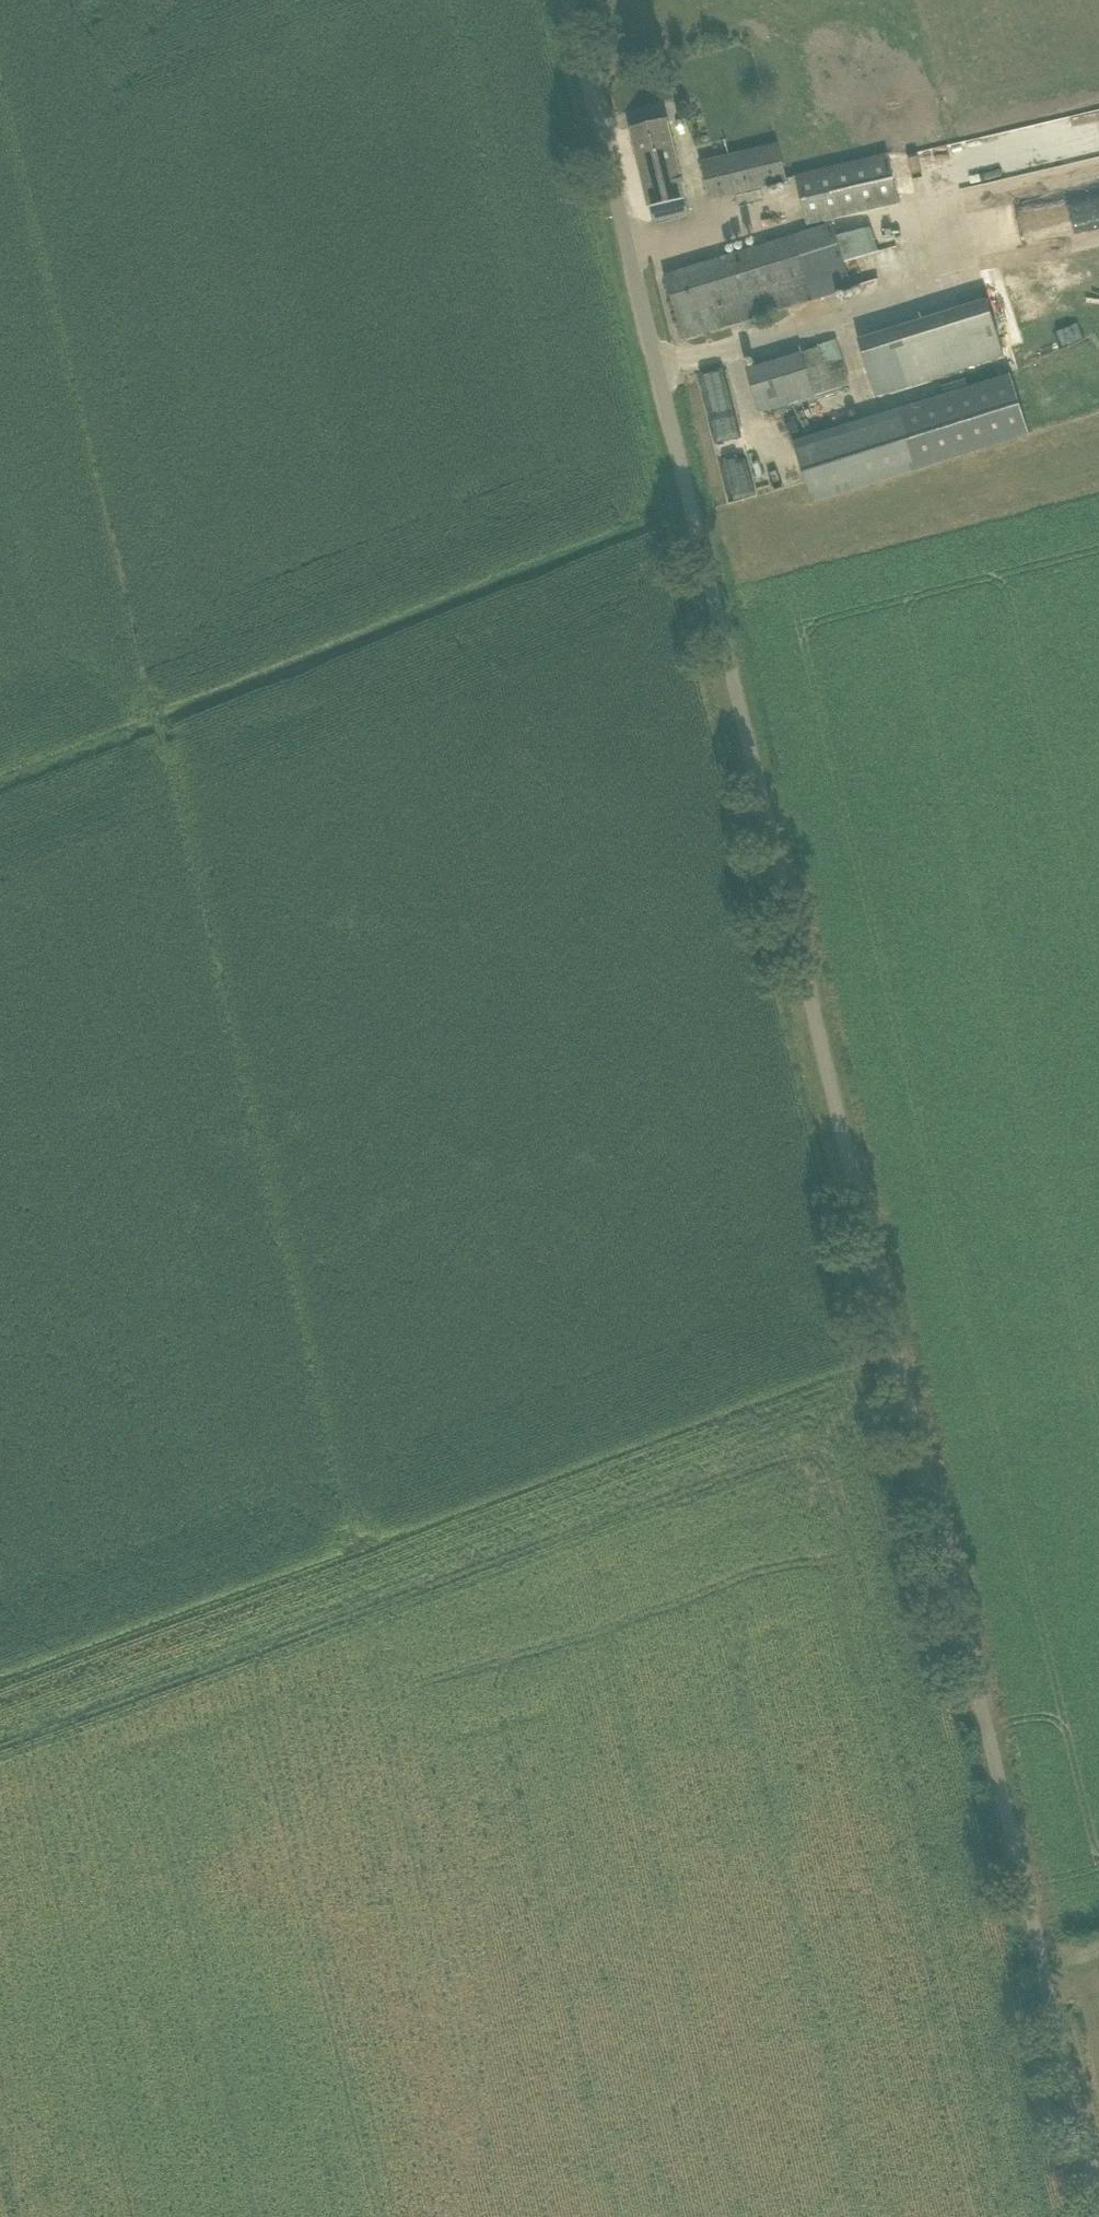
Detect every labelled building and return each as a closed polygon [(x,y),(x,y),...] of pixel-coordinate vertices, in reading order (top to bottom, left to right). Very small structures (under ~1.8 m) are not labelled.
[(630,127),(653,222),(690,213),(667,118),(630,127)] [(710,199),(788,180),(779,143),(701,161),(710,199)] [(685,340),(852,287),(844,262),(875,252),(867,227),(836,236),(832,223),(834,222),(833,220),(900,204),(888,154),(795,176),(807,226),(825,222),(826,226),(665,275),(685,340)] [(939,224),(947,259),(1098,228),(1098,191),(939,224)] [(857,341),(875,398),(1005,358),(987,301),(857,341)] [(851,385),(838,343),(748,370),(761,412),(851,385)] [(793,443),(812,505),(1030,437),(1010,375),(793,443)]
